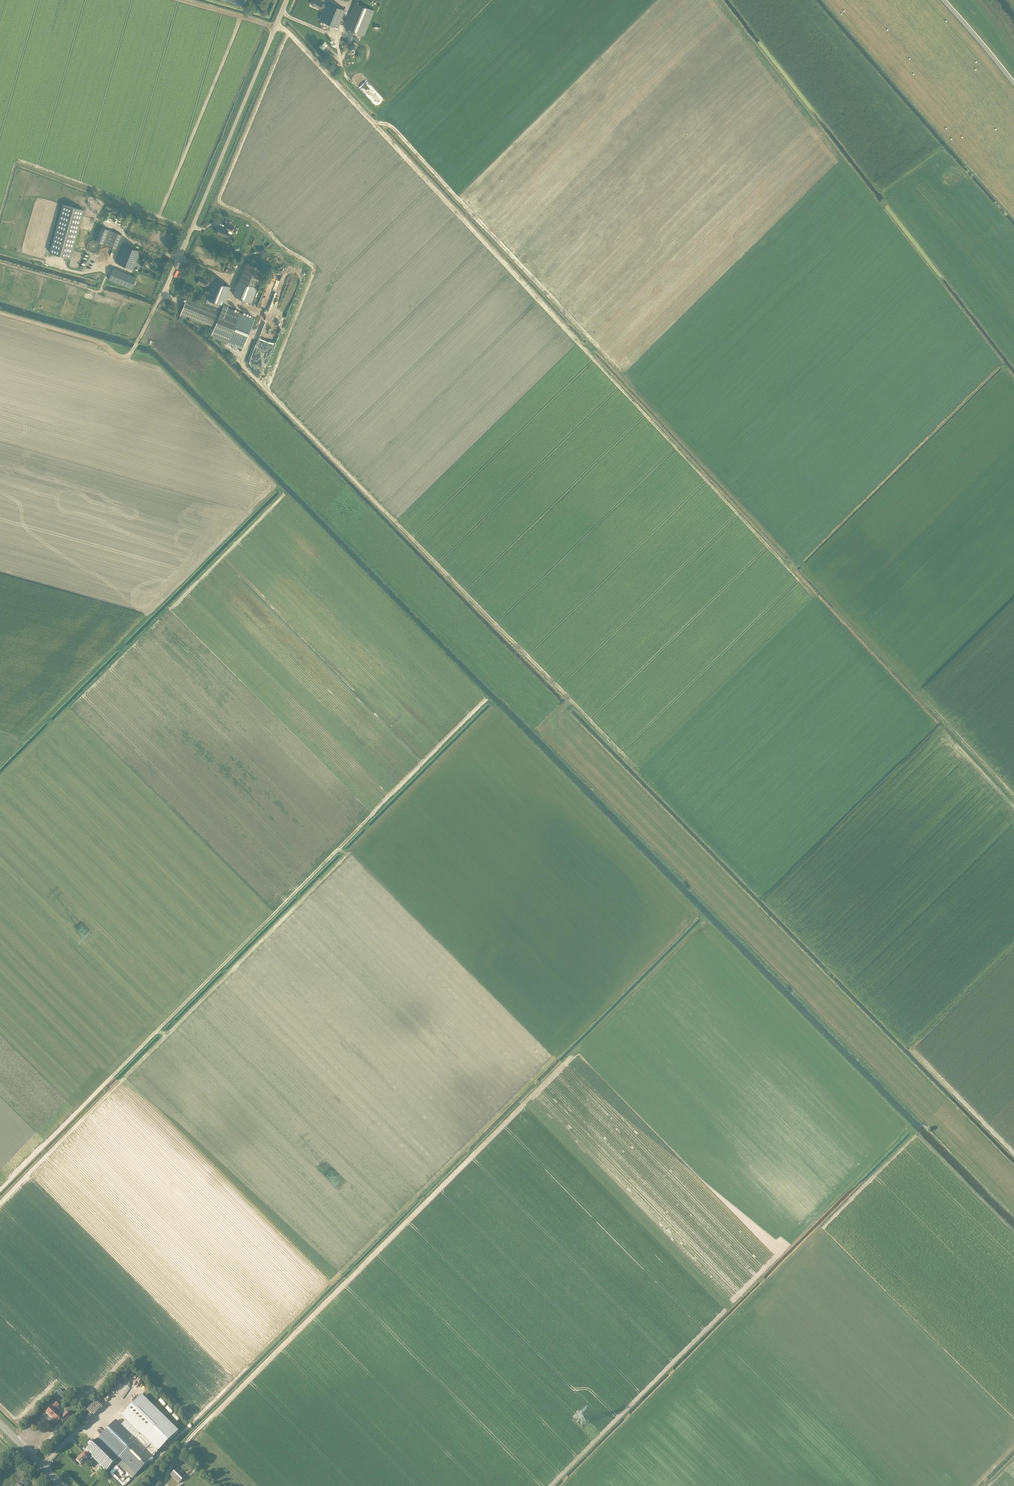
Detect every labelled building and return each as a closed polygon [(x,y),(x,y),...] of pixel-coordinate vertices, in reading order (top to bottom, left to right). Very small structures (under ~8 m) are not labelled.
[(318,0),(314,0),(311,5),(320,9),(321,7),(325,9),(320,20),(338,28),(345,10),(327,2),(326,5),(322,3),(323,2),(318,0)] [(364,35),(374,10),(355,3),(344,27),(364,35)] [(84,208),(64,202),(49,252),(70,258),(84,208)] [(219,226),(216,233),(226,237),(228,233),(231,234),(232,232),(234,228),(227,225),(226,229),(219,226)] [(121,235),(109,230),(101,227),(96,241),(115,249),(121,235)] [(140,253),(141,251),(123,244),(116,262),(133,269),(136,263),(140,265),(145,267),(147,263),(150,264),(153,257),(144,254),(144,255),(140,253)] [(246,262),(238,280),(233,295),(249,301),(251,296),(256,297),(259,289),(257,288),(265,269),(246,262)] [(131,289),(136,277),(113,268),(108,279),(131,289)] [(187,296),(180,315),(213,328),(211,335),(228,342),(234,326),(249,332),(254,319),(240,313),(239,314),(226,308),(227,306),(223,305),(230,287),(212,280),(211,282),(208,280),(208,279),(199,276),(197,282),(205,286),(206,284),(213,287),(206,303),(187,296)] [(156,1451),(157,1452),(177,1432),(143,1398),(144,1397),(142,1395),(140,1396),(121,1416),(137,1432),(132,1437),(151,1456),(156,1451)] [(53,1409),(58,1404),(56,1402),(46,1412),(56,1423),(60,1419),(63,1422),(69,1416),(65,1412),(61,1417),(53,1409)] [(86,1451),(90,1455),(106,1471),(115,1461),(132,1478),(153,1457),(151,1456),(132,1437),(115,1420),(86,1451)] [(82,1454),(76,1461),(80,1465),(87,1459),(86,1458),(90,1455),(86,1451),(83,1455),(82,1454)] [(178,1483),(186,1476),(177,1467),(170,1475),(178,1483)]
